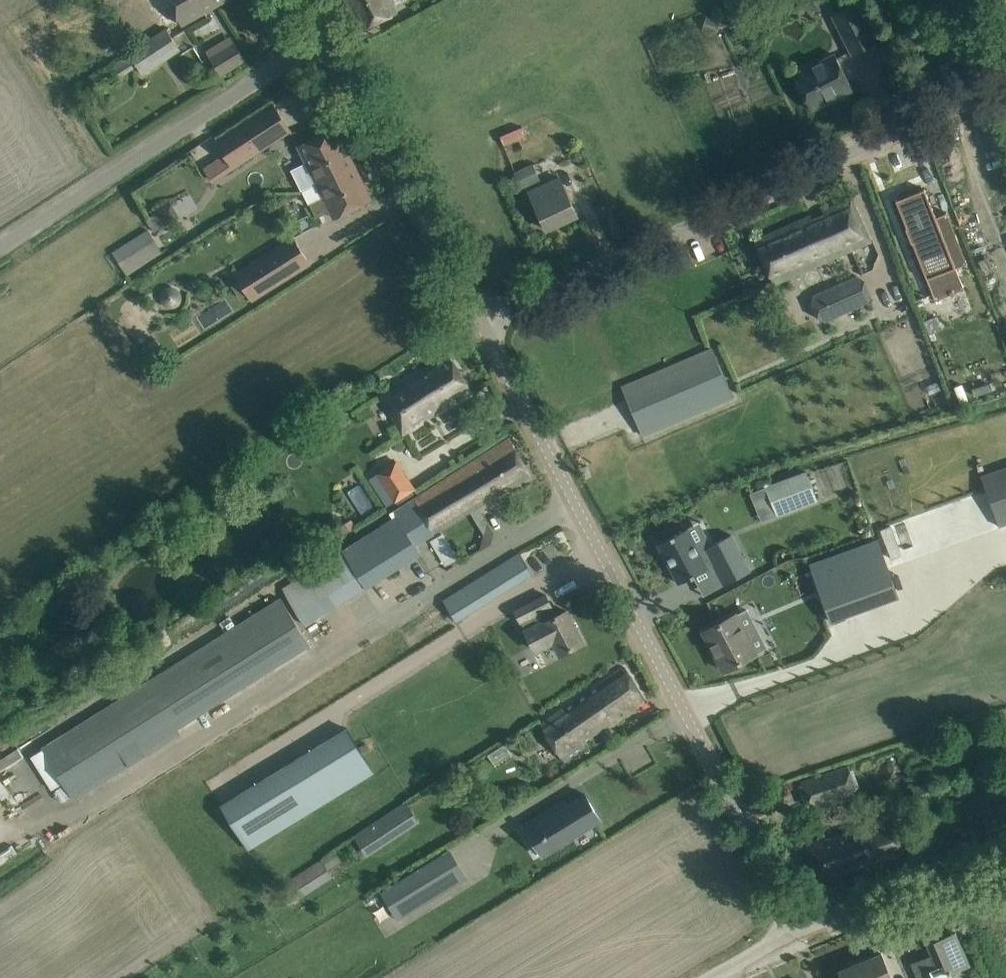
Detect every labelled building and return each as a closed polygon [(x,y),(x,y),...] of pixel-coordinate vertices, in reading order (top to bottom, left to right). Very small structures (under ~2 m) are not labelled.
[(160,0),(138,0),(112,13),(126,42),(170,20),(160,0)] [(182,25),(205,12),(198,0),(168,0),(182,25)] [(205,12),(226,0),(198,0),(205,12)] [(360,31),(399,12),(393,0),(345,0),(360,31)] [(797,8),(818,9),(819,0),(798,0),(797,8)] [(833,15),(853,54),(876,43),(856,3),(833,15)] [(132,57),(115,69),(120,77),(137,66),(142,73),(180,49),(166,28),(128,52),(132,57)] [(209,57),(220,75),(245,60),(234,42),(209,57)] [(794,75),(811,109),(852,89),(835,55),(794,75)] [(225,155),(205,168),(213,180),(290,130),(273,104),(216,141),(225,155)] [(306,163),(293,169),(303,190),(317,183),(354,165),(336,129),(335,127),(298,146),(306,163)] [(538,163),(518,168),(523,186),(542,180),(538,163)] [(322,195),(308,201),(316,218),(330,211),(334,218),(371,199),(354,165),(317,183),(322,195)] [(577,216),(559,178),(530,192),(547,230),(577,216)] [(925,189),(896,200),(935,301),(964,289),(956,269),(967,264),(947,213),(936,217),(925,189)] [(755,239),(763,258),(774,284),(872,241),(852,196),(822,210),(824,214),(812,220),(810,215),(755,239)] [(147,229),(112,251),(130,279),(164,255),(147,229)] [(247,294),(251,300),(309,263),(293,236),(234,274),(238,280),(232,284),(241,298),(247,294)] [(868,302),(857,276),(813,295),(824,321),(868,302)] [(153,339),(142,345),(152,361),(163,354),(153,339)] [(731,396),(712,348),(622,386),(643,434),(731,396)] [(448,353),(431,363),(380,396),(403,433),(472,390),(448,353)] [(413,494),(434,532),(513,485),(530,476),(510,437),(492,447),(413,494)] [(374,487),(387,508),(416,488),(397,459),(369,479),(374,487)] [(1001,522),(1005,521),(1005,468),(986,475),(1001,522)] [(806,471),(774,484),(710,508),(721,537),(816,499),(806,471)] [(396,516),(340,551),(341,552),(367,587),(367,588),(420,554),(415,546),(396,516)] [(731,534),(700,551),(688,528),(658,543),(679,583),(715,565),(725,585),(750,571),(731,534)] [(899,597),(878,539),(809,563),(830,622),(899,597)] [(491,569),(443,599),(456,621),(505,591),(491,569)] [(553,642),(559,654),(583,643),(566,610),(556,616),(551,607),(552,606),(546,594),(513,610),(534,652),(553,642)] [(147,684),(42,749),(63,783),(74,799),(178,734),(180,732),(178,728),(310,645),(308,642),(282,600),(215,642),(147,684)] [(749,657),(756,654),(735,614),(704,631),(724,670),(749,657)] [(540,726),(553,745),(564,761),(585,746),(583,743),(621,716),(618,711),(627,705),(630,709),(643,700),(624,668),(562,711),(561,711),(540,726)] [(278,771),(221,806),(247,849),(330,798),(374,771),(346,728),(278,771)] [(801,781),(810,808),(857,792),(848,766),(801,781)] [(936,796),(931,780),(912,785),(917,801),(936,796)] [(564,800),(534,818),(543,834),(541,835),(544,839),(546,838),(553,849),(600,820),(584,793),(566,804),(564,800)] [(391,814),(352,838),(363,854),(401,830),(391,814)] [(905,852),(894,818),(811,844),(816,859),(810,861),(816,880),(905,852)] [(321,860),(311,866),(322,883),(332,877),(321,860)] [(434,860),(381,892),(395,916),(448,884),(434,860)] [(968,964),(955,932),(940,939),(936,930),(924,936),(932,955),(912,963),(918,977),(948,977),(952,977),(949,972),(968,964)] [(842,977),(891,977),(881,953),(863,961),(864,963),(859,965),(858,963),(839,971),(842,977)]
